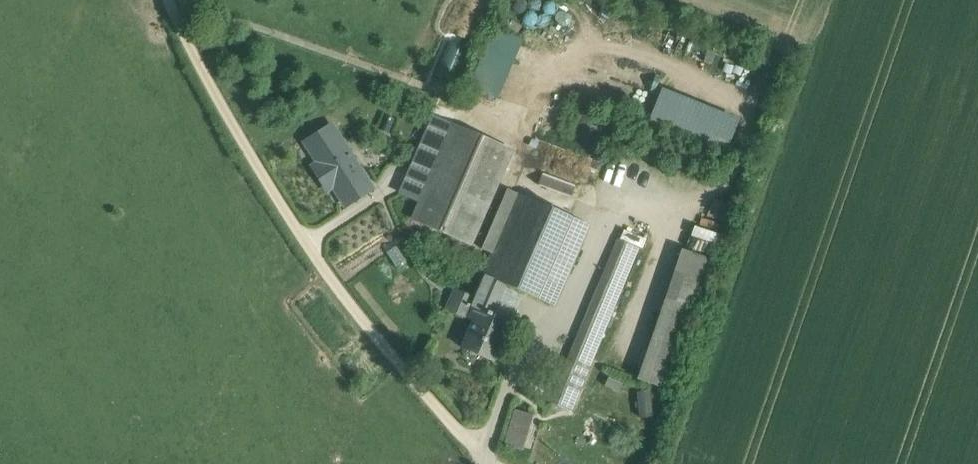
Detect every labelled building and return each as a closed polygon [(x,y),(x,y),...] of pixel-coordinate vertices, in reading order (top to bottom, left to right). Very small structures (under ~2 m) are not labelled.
[(497,26),(472,83),(502,97),(527,40),(497,26)] [(451,80),(465,47),(445,38),(431,72),(451,80)] [(727,151),(742,115),(671,87),(657,123),(727,151)] [(376,188),(331,122),(300,141),(313,161),(308,166),(326,193),(332,190),(345,209),(376,188)] [(453,126),(413,219),(470,243),(510,150),(453,126)] [(588,225),(517,194),(488,262),(482,274),(502,283),(553,305),(588,225)] [(638,247),(620,239),(552,402),(571,410),(638,247)] [(502,283),(482,274),(488,262),(487,262),(472,297),(455,289),(446,309),(474,321),(479,310),(491,314),(492,313),(490,312),(502,283)] [(663,300),(673,303),(698,311),(711,274),(676,262),(663,300)] [(673,303),(647,380),(672,389),(698,311),(673,303)] [(508,322),(491,314),(479,310),(474,321),(462,348),(492,360),(508,322)] [(653,389),(640,390),(642,416),(654,415),(653,389)] [(514,407),(507,444),(529,448),(536,412),(514,407)]
